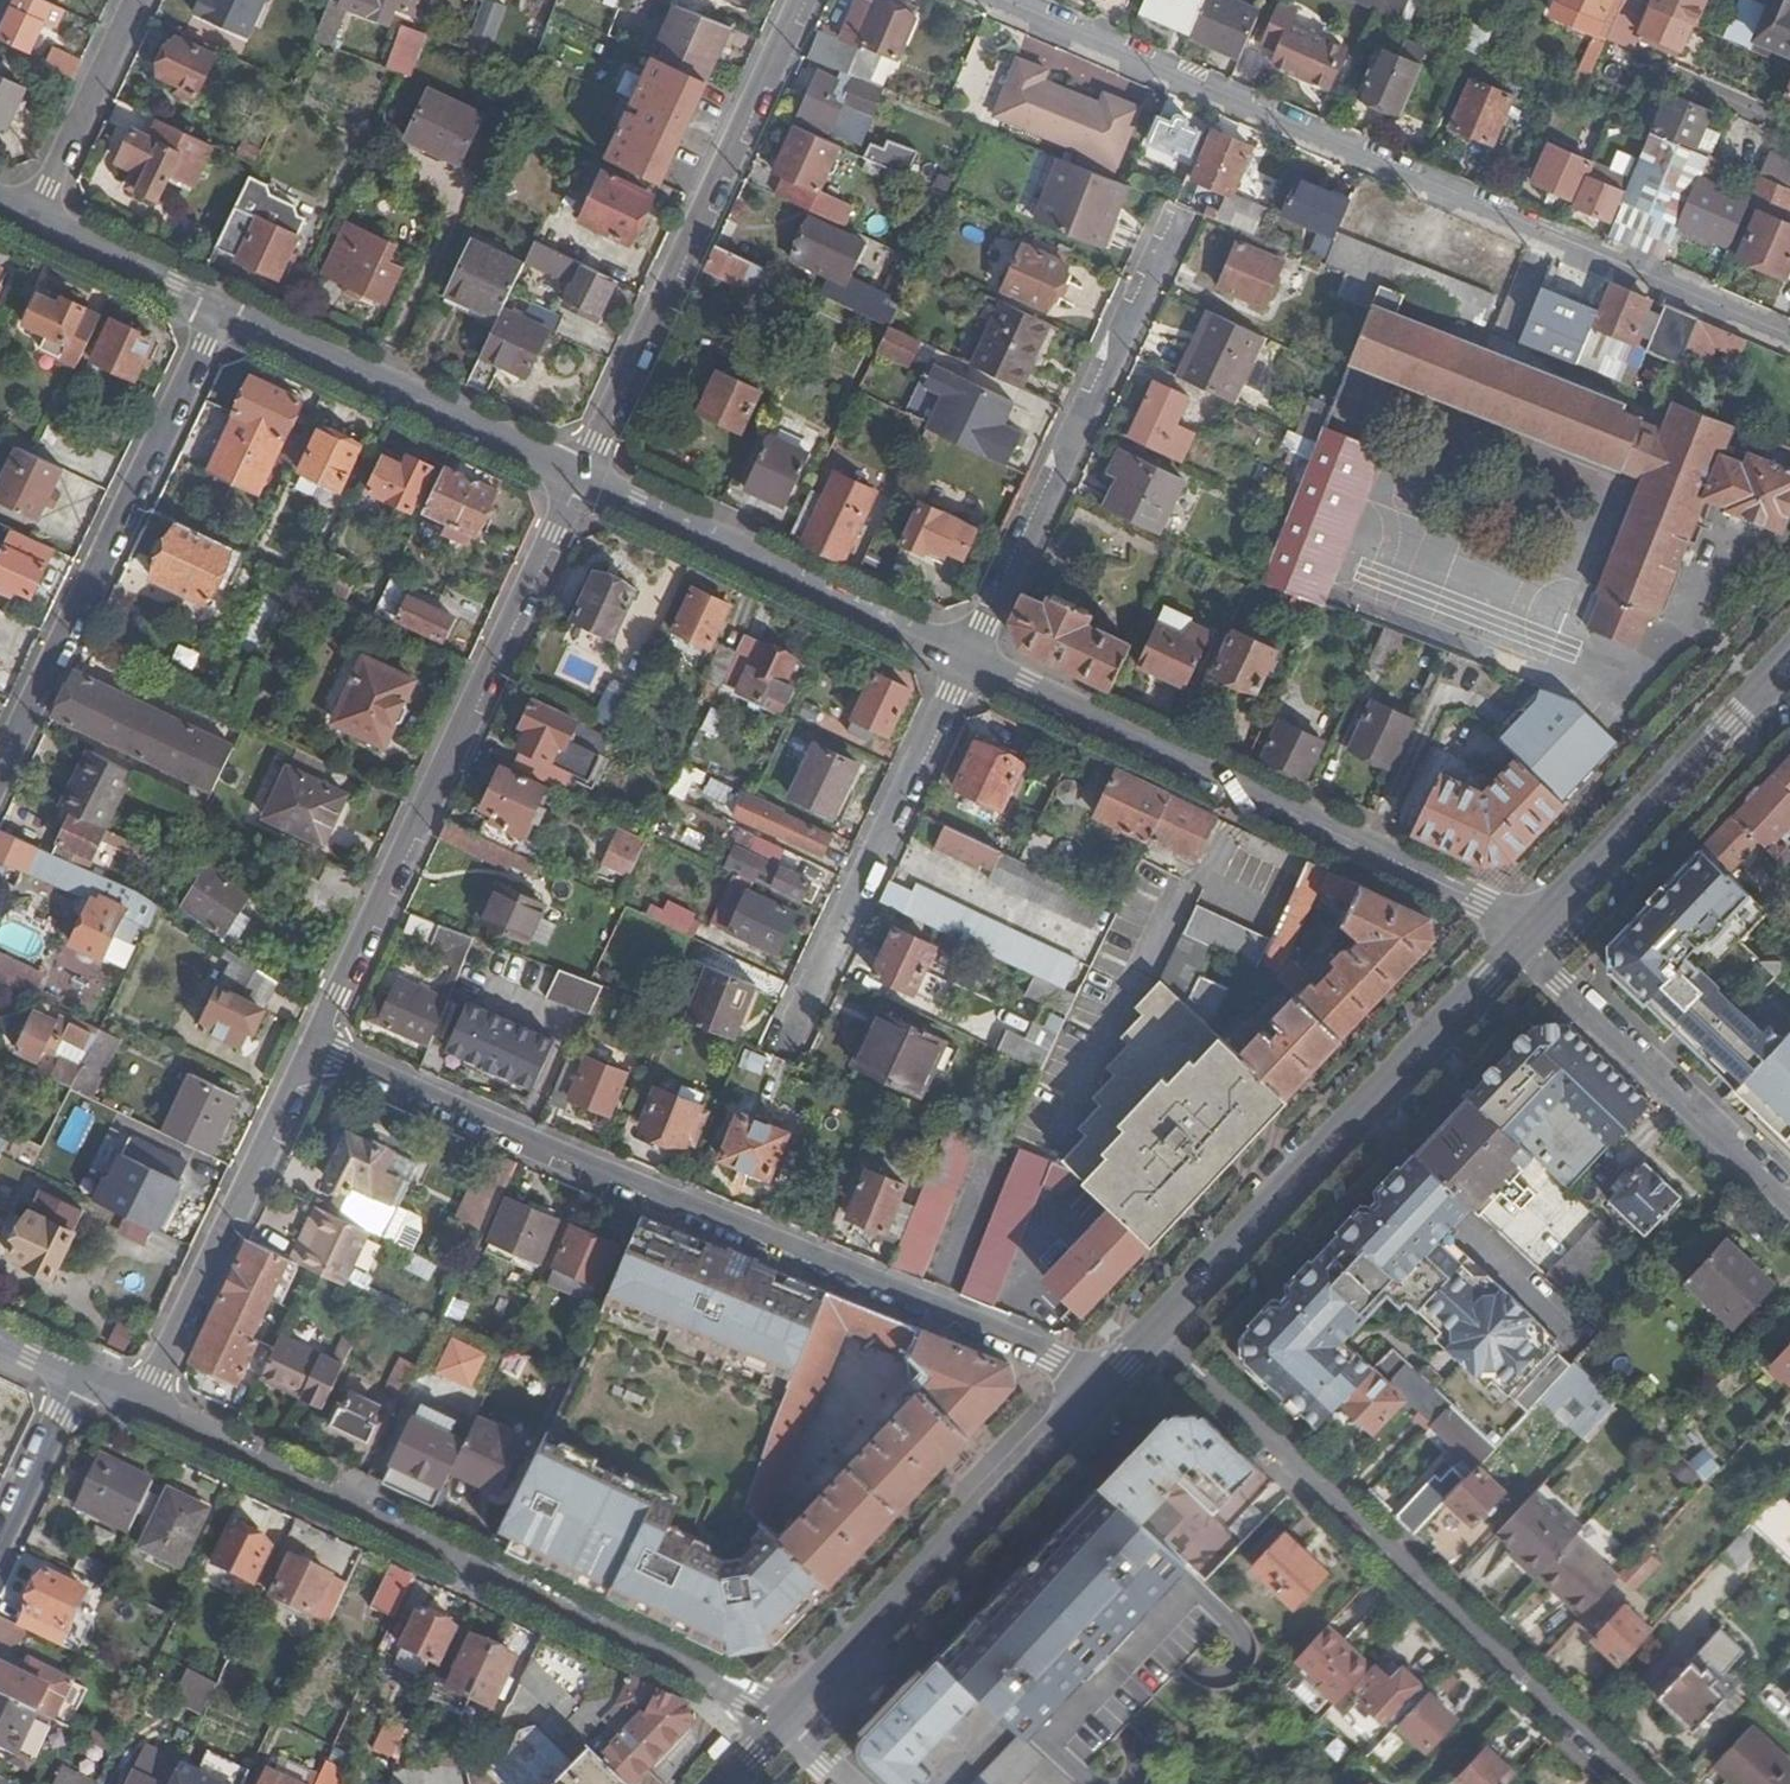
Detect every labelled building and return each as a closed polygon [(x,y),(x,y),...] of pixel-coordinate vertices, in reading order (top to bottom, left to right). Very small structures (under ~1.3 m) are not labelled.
[(64,8),(46,0),(18,0),(0,37),(28,51),(43,22),(54,27),(64,8)] [(193,10),(256,42),(278,0),(198,0),(193,10)] [(317,39),(341,47),(349,28),(340,24),(348,6),(390,22),(396,6),(405,9),(408,0),(331,0),(330,2),(317,39)] [(405,9),(422,15),(428,0),(408,0),(405,9)] [(818,29),(805,58),(844,73),(861,80),(866,67),(853,61),(860,45),(899,60),(920,9),(897,0),(881,0),(881,1),(877,0),(859,0),(843,38),(818,29)] [(1141,13),(1191,35),(1206,0),(1147,0),(1141,13)] [(1191,35),(1216,44),(1215,47),(1242,59),(1258,19),(1216,0),(1206,0),(1191,35)] [(1376,14),(1396,22),(1406,0),(1345,0),(1376,14)] [(1570,97),(1579,101),(1611,29),(1617,13),(1623,0),(1557,0),(1544,31),(1590,49),(1570,97)] [(1617,13),(1642,25),(1638,33),(1679,51),(1692,26),(1694,26),(1706,0),(1623,0),(1617,13)] [(1758,0),(1740,0),(1722,38),(1751,51),(1756,40),(1771,5),(1758,0)] [(1771,5),(1756,40),(1789,55),(1789,1),(1788,0),(1774,0),(1771,5)] [(658,60),(707,83),(733,29),(675,6),(659,40),(666,45),(658,60)] [(1328,90),(1346,49),(1292,26),(1297,14),(1279,6),(1262,46),(1278,54),(1273,67),(1328,90)] [(484,11),(469,51),(487,57),(496,36),(500,38),(507,20),(484,11)] [(1617,13),(1611,29),(1635,38),(1638,33),(1642,25),(1617,13)] [(1480,53),(1489,27),(1470,20),(1460,46),(1480,53)] [(398,28),(394,38),(421,50),(425,39),(398,28)] [(195,99),(216,57),(179,39),(161,75),(181,86),(178,91),(195,99)] [(45,64),(73,78),(82,59),(54,46),(45,64)] [(1400,112),(1422,62),(1383,46),(1361,96),(1400,112)] [(381,67),(399,75),(404,64),(386,57),(381,67)] [(610,158),(660,182),(707,83),(658,60),(657,59),(610,158)] [(1018,60),(988,129),(1062,160),(1110,179),(1137,114),(1105,99),(1100,109),(1043,84),(1047,74),(1018,60)] [(883,88),(861,80),(844,73),(839,80),(825,73),(800,118),(829,132),(844,107),(869,117),(883,88)] [(25,89),(0,77),(0,123),(7,126),(25,89)] [(1493,147),(1514,97),(1473,80),(1453,128),(1493,147)] [(458,163),(481,112),(430,89),(406,140),(458,163)] [(1670,101),(1656,134),(1690,148),(1708,156),(1715,140),(1703,135),(1709,118),(1670,101)] [(1176,122),(1158,114),(1147,139),(1175,154),(1178,148),(1191,154),(1201,132),(1188,126),(1191,119),(1180,114),(1176,122)] [(518,116),(513,126),(528,131),(532,122),(518,116)] [(213,145),(160,119),(151,137),(134,129),(123,153),(141,162),(130,183),(159,197),(173,170),(185,176),(188,174),(198,177),(213,145)] [(841,148),(798,126),(776,169),(786,174),(776,196),(842,227),(851,206),(821,190),(841,148)] [(882,167),(895,172),(908,146),(877,133),(872,141),(849,131),(841,148),(851,152),(882,167)] [(1196,180),(1188,177),(1176,205),(1246,233),(1259,238),(1270,213),(1234,197),(1253,150),(1216,133),(1196,180)] [(1656,134),(1611,240),(1646,255),(1690,148),(1656,134)] [(1534,184),(1576,201),(1587,175),(1592,164),(1551,146),(1534,184)] [(1690,148),(1646,255),(1663,262),(1678,228),(1708,156),(1690,148)] [(878,178),(882,167),(851,152),(847,164),(878,178)] [(1708,156),(1678,228),(1731,251),(1750,209),(1760,215),(1739,259),(1787,279),(1789,272),(1789,226),(1783,223),(1789,207),(1789,191),(1762,179),(1752,203),(1712,186),(1721,162),(1708,156)] [(1762,179),(1789,191),(1789,165),(1772,157),(1762,179)] [(1110,179),(1062,160),(1039,219),(1105,247),(1130,187),(1127,185),(1110,179)] [(631,244),(654,197),(605,173),(583,221),(631,244)] [(1576,201),(1574,206),(1613,224),(1626,192),(1587,175),(1576,201)] [(251,177),(241,197),(252,202),(261,182),(251,177)] [(1338,235),(1352,205),(1300,182),(1285,216),(1336,239),(1338,235)] [(237,207),(218,247),(239,258),(238,260),(278,279),(299,237),(237,207)] [(823,295),(891,327),(902,305),(918,271),(903,264),(887,295),(851,278),(866,247),(813,220),(793,261),(830,279),(823,295)] [(346,226),(337,247),(355,255),(365,235),(346,226)] [(1292,252),(1259,238),(1246,233),(1221,289),(1266,309),(1292,252)] [(355,255),(337,247),(325,273),(384,302),(400,269),(376,259),(382,243),(365,235),(355,255)] [(1325,265),(1382,288),(1407,297),(1486,329),(1498,298),(1338,235),(1336,239),(1325,265)] [(500,319),(513,294),(525,266),(475,242),(450,297),(500,319)] [(597,316),(616,280),(537,242),(527,262),(573,283),(566,300),(597,316)] [(717,245),(707,269),(740,285),(753,261),(717,245)] [(1048,312),(1070,268),(1026,248),(1004,290),(1048,312)] [(1612,284),(1604,281),(1593,309),(1601,312),(1612,284)] [(1651,301),(1612,284),(1601,312),(1594,326),(1634,342),(1651,301)] [(1737,429),(1675,405),(1665,432),(1625,415),(1628,409),(1399,316),(1407,297),(1382,288),(1353,361),(1377,370),(1380,384),(1412,397),(1422,390),(1605,465),(1606,463),(1646,479),(1598,596),(1602,598),(1589,631),(1638,649),(1651,617),(1659,619),(1707,500),(1728,509),(1727,512),(1785,533),(1789,520),(1789,471),(1752,455),(1746,465),(1726,455),(1737,429)] [(1593,309),(1544,290),(1531,322),(1587,344),(1594,326),(1601,312),(1593,309)] [(472,378),(490,388),(503,366),(526,378),(548,332),(557,336),(565,319),(513,294),(500,319),(472,378)] [(102,317),(103,315),(66,297),(62,304),(42,295),(27,324),(38,329),(31,343),(78,365),(88,347),(102,317)] [(974,367),(1023,390),(1030,373),(1029,372),(1028,368),(1032,359),(1037,359),(1052,326),(1004,303),(974,367)] [(902,305),(891,327),(921,341),(930,319),(902,305)] [(1681,367),(1695,336),(1701,321),(1668,308),(1648,352),(1681,367)] [(1233,405),(1264,337),(1213,313),(1181,380),(1233,405)] [(114,324),(102,317),(88,347),(99,353),(96,360),(137,380),(156,341),(115,321),(114,324)] [(1739,354),(1745,341),(1701,321),(1695,336),(1739,354)] [(1587,344),(1531,322),(1521,343),(1577,365),(1587,344)] [(891,327),(881,350),(909,365),(912,361),(918,363),(927,345),(921,341),(891,327)] [(1014,405),(933,367),(923,389),(944,399),(929,430),(1008,467),(1020,441),(1001,433),(1014,405)] [(700,413),(740,432),(759,392),(719,372),(700,413)] [(258,490),(275,459),(289,428),(303,400),(253,377),(210,467),(258,490)] [(1132,438),(1165,454),(1190,399),(1156,384),(1132,438)] [(320,430),(309,425),(305,435),(292,463),(298,465),(302,471),(335,486),(351,455),(339,449),(346,433),(325,422),(320,430)] [(292,463),(305,435),(289,428),(275,459),(291,466),(292,463)] [(1385,452),(1327,428),(1319,446),(1292,515),(1265,583),(1322,605),(1325,606),(1385,452)] [(748,489),(786,508),(810,458),(772,440),(748,489)] [(21,447),(0,492),(0,503),(40,522),(65,468),(21,447)] [(1105,509),(1159,535),(1184,479),(1121,450),(1110,473),(1119,478),(1105,509)] [(416,501),(433,467),(410,456),(405,465),(387,457),(375,482),(416,501)] [(478,537),(505,480),(462,460),(455,476),(445,471),(425,512),(478,537)] [(792,537),(844,561),(877,489),(838,470),(831,483),(820,478),(792,537)] [(963,560),(978,531),(923,504),(904,543),(926,555),(930,548),(947,556),(951,555),(963,560)] [(235,547),(183,522),(156,576),(208,602),(235,547)] [(16,531),(9,546),(0,566),(0,590),(13,597),(16,591),(32,598),(55,549),(16,531)] [(341,573),(347,560),(333,552),(318,582),(352,598),(359,582),(341,573)] [(578,616),(616,634),(638,588),(600,570),(578,616)] [(377,616),(442,648),(455,621),(402,595),(409,579),(397,573),(377,616)] [(1020,645),(1111,688),(1130,647),(1087,625),(1092,614),(1075,606),(1079,597),(1056,586),(1045,606),(1025,596),(1012,622),(1020,645)] [(711,649),(732,606),(696,589),(674,631),(711,649)] [(1165,678),(1186,687),(1209,637),(1190,627),(1184,639),(1155,626),(1137,664),(1158,674),(1161,668),(1168,671),(1165,678)] [(1401,635),(1387,630),(1385,629),(1370,662),(1386,669),(1401,635)] [(1260,693),(1279,652),(1237,633),(1217,674),(1238,684),(1236,688),(1250,696),(1254,690),(1260,693)] [(800,659),(747,634),(737,652),(724,682),(765,702),(770,691),(792,701),(799,687),(789,683),(792,677),(800,659)] [(184,642),(176,658),(198,668),(205,652),(184,642)] [(708,676),(723,684),(724,682),(737,652),(724,645),(708,676)] [(405,702),(415,681),(368,658),(338,722),(385,745),(396,723),(403,721),(408,708),(405,702)] [(56,712),(216,791),(237,748),(77,670),(56,712)] [(1429,702),(1442,676),(1436,673),(1423,698),(1429,702)] [(891,737),(913,691),(877,675),(851,730),(872,740),(877,731),(891,737)] [(801,682),(792,677),(789,683),(799,687),(801,682)] [(614,682),(596,719),(617,729),(634,692),(614,682)] [(770,691),(765,702),(787,712),(792,701),(770,691)] [(1518,760),(1563,803),(1618,744),(1573,700),(1550,691),(1529,715),(1522,712),(1496,739),(1518,760)] [(524,749),(517,766),(566,789),(573,773),(591,781),(612,736),(536,700),(524,725),(528,729),(520,747),(524,749)] [(1390,769),(1413,720),(1374,702),(1352,750),(1390,769)] [(1264,760),(1307,780),(1323,743),(1281,723),(1264,760)] [(1000,808),(1021,764),(976,742),(954,786),(1000,808)] [(837,816),(862,764),(820,745),(795,796),(837,816)] [(109,829),(136,774),(92,750),(62,808),(74,813),(109,829)] [(1775,772),(1789,788),(1789,756),(1775,772)] [(1483,865),(1508,862),(1563,803),(1518,760),(1495,785),(1489,780),(1483,786),(1495,796),(1480,802),(1482,793),(1442,775),(1414,831),(1483,865)] [(703,769),(687,761),(672,794),(687,801),(703,769)] [(327,844),(350,796),(292,767),(269,816),(327,844)] [(485,837),(519,853),(549,788),(504,768),(484,808),(496,815),(485,837)] [(1172,796),(1119,770),(1098,816),(1151,842),(1153,838),(1172,796)] [(1735,814),(1761,840),(1787,866),(1789,863),(1789,847),(1779,848),(1776,843),(1789,828),(1789,788),(1775,772),(1735,814)] [(801,815),(748,790),(737,814),(823,855),(833,834),(800,818),(801,815)] [(1216,816),(1172,796),(1153,838),(1196,858),(1216,816)] [(55,854),(89,870),(106,839),(146,858),(151,851),(109,829),(74,813),(55,854)] [(780,862),(787,849),(714,814),(708,827),(780,862)] [(1735,814),(1705,847),(1731,872),(1761,840),(1735,814)] [(628,818),(594,888),(621,901),(654,831),(628,818)] [(1021,861),(944,825),(933,847),(980,869),(983,864),(992,869),(988,881),(1091,930),(1105,901),(1039,869),(1053,838),(1035,830),(1021,861)] [(149,928),(160,906),(139,892),(89,870),(55,854),(0,828),(0,856),(85,897),(80,909),(83,919),(80,925),(85,928),(77,945),(105,959),(117,937),(124,940),(134,921),(149,928)] [(1705,847),(1663,891),(1689,916),(1704,930),(1713,938),(1754,895),(1731,872),(1705,847)] [(735,854),(730,867),(767,885),(769,882),(814,903),(823,885),(786,869),(782,876),(735,854)] [(1261,963),(1297,998),(1338,1038),(1434,937),(1430,918),(1310,861),(1271,943),(1261,963)] [(179,919),(219,946),(251,897),(211,871),(179,919)] [(527,944),(545,907),(504,887),(485,923),(527,944)] [(916,887),(903,913),(1048,982),(1064,989),(1076,962),(916,887)] [(1617,940),(1617,973),(1737,1088),(1751,1073),(1789,1032),(1789,1016),(1766,992),(1780,977),(1745,943),(1773,913),(1754,895),(1713,938),(1704,930),(1689,916),(1663,891),(1617,940)] [(779,952),(798,914),(751,892),(734,930),(779,952)] [(660,894),(648,916),(683,934),(695,912),(660,894)] [(1261,963),(1271,943),(1199,907),(1161,985),(1183,1006),(1197,976),(1209,950),(1255,974),(1261,963)] [(476,936),(441,922),(434,941),(446,947),(441,958),(463,967),(476,936)] [(897,929),(886,952),(926,970),(936,948),(897,929)] [(1332,951),(1303,976),(1315,989),(1340,962),(1338,958),(1332,951)] [(926,970),(886,952),(876,974),(914,993),(926,970)] [(256,1031),(279,985),(230,953),(226,960),(235,966),(205,1027),(242,1045),(250,1029),(256,1031)] [(35,999),(46,978),(0,954),(0,981),(35,999)] [(689,1017),(737,1036),(757,981),(710,963),(689,1017)] [(602,985),(559,967),(549,996),(590,1013),(602,985)] [(1227,991),(1197,976),(1183,1006),(1208,1028),(1227,991)] [(371,1018),(408,1036),(427,992),(400,978),(392,996),(383,993),(371,1018)] [(1064,989),(1048,982),(1040,1000),(1069,1012),(1076,996),(1064,989)] [(1088,1136),(1072,1170),(1174,1211),(1284,1094),(1241,1057),(1208,1028),(1183,1006),(1161,985),(1163,989),(1151,1000),(1155,1006),(1145,1016),(1146,1020),(1137,1030),(1141,1036),(1130,1045),(1116,1077),(1119,1082),(1108,1091),(1112,1096),(1101,1107),(1106,1113),(1097,1121),(1100,1126),(1088,1136)] [(1284,1094),(1338,1038),(1297,998),(1275,1020),(1282,1028),(1273,1036),(1265,1030),(1241,1057),(1284,1094)] [(78,1020),(96,1029),(107,1009),(88,999),(78,1020)] [(558,1040),(470,999),(448,1047),(535,1087),(558,1040)] [(931,1063),(943,1040),(873,1008),(863,1029),(868,1033),(854,1062),(917,1092),(931,1063)] [(40,1061),(59,1023),(38,1013),(19,1050),(40,1061)] [(82,1050),(91,1033),(72,1022),(63,1040),(82,1050)] [(1536,1025),(1470,1094),(1535,1155),(1570,1189),(1653,1103),(1570,1025),(1536,1025)] [(99,1031),(72,1088),(95,1099),(122,1043),(99,1031)] [(1751,1073),(1737,1088),(1789,1138),(1789,1032),(1751,1073)] [(1013,1056),(1043,1071),(1053,1050),(1023,1036),(1013,1056)] [(956,1046),(943,1040),(931,1063),(945,1070),(956,1046)] [(573,1048),(552,1096),(570,1103),(573,1097),(592,1057),(573,1048)] [(592,1057),(573,1097),(610,1113),(628,1072),(592,1057)] [(165,1133),(198,1150),(212,1156),(241,1100),(194,1076),(165,1133)] [(686,1144),(701,1106),(661,1090),(645,1127),(686,1144)] [(1440,1126),(1416,1152),(1471,1203),(1481,1213),(1502,1190),(1522,1207),(1536,1193),(1517,1174),(1535,1155),(1470,1094),(1440,1126)] [(770,1178),(791,1133),(743,1113),(722,1159),(770,1178)] [(891,1264),(924,1275),(982,1134),(949,1122),(915,1207),(901,1240),(891,1264)] [(364,1229),(389,1241),(405,1210),(398,1206),(408,1181),(384,1169),(393,1150),(371,1139),(369,1142),(356,1136),(346,1144),(342,1142),(337,1155),(339,1157),(329,1180),(351,1192),(340,1217),(364,1229)] [(183,1181),(117,1149),(92,1198),(159,1230),(183,1181)] [(960,1292),(994,1305),(1045,1183),(1081,1196),(1085,1185),(1072,1170),(1022,1150),(960,1292)] [(1346,1400),(1377,1369),(1360,1352),(1353,1359),(1337,1344),(1345,1337),(1399,1283),(1394,1278),(1405,1267),(1424,1286),(1453,1314),(1460,1307),(1470,1316),(1468,1329),(1463,1335),(1489,1361),(1495,1355),(1508,1354),(1518,1364),(1511,1371),(1525,1385),(1570,1339),(1558,1328),(1557,1314),(1500,1261),(1486,1261),(1473,1250),(1441,1220),(1459,1200),(1467,1208),(1471,1203),(1416,1152),(1400,1168),(1412,1180),(1396,1197),(1384,1186),(1312,1262),(1272,1304),(1284,1315),(1267,1333),(1255,1321),(1243,1335),(1243,1352),(1305,1411),(1321,1427),(1346,1400)] [(487,1231),(520,1162),(503,1154),(493,1175),(482,1170),(458,1217),(487,1231)] [(1648,1236),(1682,1197),(1648,1164),(1612,1201),(1648,1236)] [(1412,1180),(1400,1168),(1384,1186),(1396,1197),(1412,1180)] [(1072,1170),(1085,1185),(1111,1209),(1147,1241),(1174,1211),(1072,1170)] [(851,1219),(901,1240),(915,1207),(900,1201),(906,1187),(871,1173),(851,1219)] [(587,1225),(600,1197),(583,1190),(570,1218),(587,1225)] [(491,1239),(539,1261),(558,1220),(511,1197),(491,1239)] [(1456,1219),(1467,1208),(1459,1200),(1441,1220),(1473,1250),(1480,1242),(1456,1219)] [(327,1211),(316,1205),(297,1242),(309,1247),(327,1211)] [(1044,1279),(1079,1312),(1147,1241),(1111,1209),(1044,1279)] [(794,1378),(830,1293),(631,1210),(616,1246),(598,1287),(595,1295),(794,1378)] [(364,1229),(340,1217),(327,1211),(309,1247),(297,1242),(288,1261),(298,1266),(311,1273),(320,1277),(337,1285),(364,1229)] [(53,1278),(74,1234),(31,1212),(12,1254),(31,1264),(30,1267),(53,1278)] [(1573,1300),(1628,1243),(1602,1219),(1549,1277),(1573,1300)] [(598,1287),(616,1246),(574,1227),(555,1268),(598,1287)] [(1737,1327),(1775,1286),(1729,1241),(1690,1283),(1737,1327)] [(249,1242),(230,1281),(270,1300),(288,1261),(249,1242)] [(1500,1261),(1480,1242),(1473,1250),(1486,1261),(1500,1261)] [(298,1266),(288,1261),(270,1300),(280,1305),(298,1266)] [(1405,1267),(1394,1278),(1399,1283),(1402,1286),(1407,1281),(1418,1292),(1424,1286),(1405,1267)] [(320,1277),(311,1273),(292,1311),(291,1313),(301,1317),(320,1277)] [(230,1281),(211,1320),(250,1340),(270,1300),(230,1281)] [(1009,1368),(830,1293),(794,1378),(746,1507),(820,1577),(826,1582),(910,1499),(1012,1384),(1009,1368)] [(448,1315),(474,1327),(480,1315),(454,1302),(448,1315)] [(1272,1304),(1255,1321),(1267,1333),(1284,1315),(1272,1304)] [(1460,1307),(1453,1314),(1458,1320),(1453,1326),(1463,1335),(1468,1329),(1470,1316),(1460,1307)] [(291,1313),(260,1379),(300,1398),(302,1395),(325,1405),(343,1366),(337,1363),(309,1348),(319,1326),(301,1317),(291,1313)] [(1558,1328),(1570,1339),(1577,1333),(1557,1314),(1558,1328)] [(211,1320),(190,1363),(236,1385),(257,1343),(250,1340),(211,1320)] [(135,1353),(144,1332),(122,1322),(112,1343),(135,1353)] [(391,1395),(404,1403),(437,1332),(424,1326),(391,1395)] [(337,1363),(343,1366),(359,1334),(353,1330),(337,1363)] [(1360,1352),(1345,1337),(1337,1344),(1353,1359),(1360,1352)] [(1775,1364),(1789,1377),(1789,1349),(1775,1364)] [(1377,1369),(1346,1400),(1375,1430),(1407,1399),(1435,1425),(1453,1406),(1395,1351),(1377,1369)] [(1495,1355),(1489,1361),(1499,1371),(1505,1365),(1511,1371),(1518,1364),(1508,1354),(1495,1355)] [(1580,1360),(1547,1395),(1563,1409),(1579,1392),(1592,1404),(1576,1421),(1591,1435),(1616,1408),(1617,1395),(1580,1360)] [(331,1426),(368,1444),(378,1425),(372,1423),(379,1409),(348,1395),(331,1426)] [(1453,1406),(1435,1425),(1481,1466),(1488,1459),(1498,1448),(1453,1406)] [(384,1483),(435,1507),(451,1471),(455,1462),(464,1442),(454,1437),(459,1424),(422,1407),(384,1483)] [(1163,1420),(1101,1486),(1104,1489),(1143,1524),(1145,1522),(1170,1495),(1168,1492),(1179,1480),(1216,1513),(1259,1466),(1206,1416),(1203,1419),(1199,1417),(1163,1420)] [(479,1474),(476,1482),(501,1495),(526,1442),(475,1419),(464,1442),(455,1462),(479,1474)] [(740,1652),(763,1650),(826,1582),(820,1577),(746,1507),(731,1539),(714,1554),(658,1527),(673,1495),(544,1433),(496,1536),(740,1652)] [(1698,1447),(1686,1464),(1709,1480),(1721,1463),(1698,1447)] [(1488,1459),(1481,1466),(1451,1499),(1481,1527),(1518,1487),(1488,1459)] [(126,1532),(149,1484),(99,1460),(75,1508),(126,1532)] [(455,1462),(451,1471),(476,1482),(479,1474),(455,1462)] [(1433,1482),(1398,1518),(1417,1535),(1451,1499),(1433,1482)] [(1068,1522),(1022,1571),(1106,1650),(1189,1562),(1145,1522),(1143,1524),(1104,1489),(1071,1525),(1068,1522)] [(1562,1514),(1537,1492),(1501,1530),(1519,1546),(1526,1552),(1522,1556),(1540,1572),(1541,1571),(1576,1535),(1580,1530),(1562,1514)] [(1789,1559),(1789,1501),(1782,1492),(1753,1523),(1767,1537),(1789,1559)] [(180,1568),(208,1512),(168,1493),(140,1550),(180,1568)] [(1247,1542),(1270,1518),(1254,1503),(1231,1526),(1247,1542)] [(1580,1530),(1584,1526),(1565,1510),(1562,1514),(1580,1530)] [(1767,1537),(1753,1523),(1724,1553),(1739,1567),(1767,1537)] [(252,1585),(271,1549),(232,1530),(213,1566),(252,1585)] [(1305,1614),(1336,1581),(1285,1534),(1254,1566),(1305,1614)] [(1541,1571),(1585,1613),(1620,1575),(1576,1535),(1541,1571)] [(1516,1550),(1522,1556),(1526,1552),(1519,1546),(1516,1550)] [(1662,1562),(1647,1547),(1623,1573),(1638,1589),(1662,1562)] [(81,1559),(75,1572),(102,1585),(108,1572),(81,1559)] [(311,1618),(330,1578),(292,1559),(273,1599),(311,1618)] [(394,1621),(415,1578),(392,1567),(372,1610),(394,1621)] [(977,1624),(943,1660),(981,1696),(1022,1734),(1025,1737),(1106,1650),(1022,1571),(974,1621),(977,1624)] [(45,1572),(18,1628),(44,1639),(51,1627),(64,1633),(85,1592),(45,1572)] [(1598,1635),(1623,1660),(1654,1628),(1629,1603),(1598,1635)] [(437,1667),(453,1630),(418,1612),(401,1649),(437,1667)] [(0,1619),(0,1643),(8,1647),(18,1628),(0,1619)] [(1350,1645),(1330,1625),(1300,1658),(1323,1681),(1319,1687),(1337,1703),(1367,1670),(1346,1650),(1350,1645)] [(1725,1627),(1695,1657),(1704,1667),(1709,1662),(1723,1676),(1727,1672),(1727,1673),(1749,1651),(1725,1627)] [(448,1689),(471,1700),(494,1649),(472,1639),(448,1689)] [(1346,1650),(1367,1670),(1372,1666),(1350,1645),(1346,1650)] [(494,1649),(471,1700),(492,1710),(515,1660),(494,1649)] [(858,1744),(861,1747),(861,1756),(891,1783),(925,1783),(934,1774),(921,1761),(981,1696),(940,1657),(858,1744)] [(1696,1726),(1730,1690),(1719,1680),(1723,1676),(1709,1662),(1704,1667),(1695,1657),(1660,1692),(1696,1726)] [(219,1683),(226,1687),(237,1664),(230,1661),(219,1683)] [(620,1783),(637,1783),(648,1773),(692,1727),(688,1709),(631,1682),(621,1707),(640,1718),(637,1723),(613,1709),(596,1728),(532,1662),(520,1686),(590,1754),(620,1783)] [(50,1723),(52,1724),(71,1686),(25,1666),(18,1678),(0,1669),(0,1696),(50,1723)] [(1365,1703),(1353,1717),(1382,1742),(1400,1722),(1429,1692),(1402,1667),(1391,1680),(1376,1666),(1351,1691),(1365,1703)] [(207,1710),(219,1683),(192,1669),(177,1695),(207,1710)] [(1734,1685),(1730,1690),(1696,1726),(1706,1736),(1716,1727),(1719,1731),(1748,1700),(1734,1685)] [(1457,1717),(1429,1692),(1400,1722),(1428,1749),(1457,1717)] [(0,1696),(0,1753),(27,1767),(50,1723),(0,1696)] [(397,1759),(409,1734),(389,1724),(376,1750),(397,1759)] [(1789,1780),(1789,1766),(1750,1726),(1714,1763),(1735,1783),(1786,1783),(1789,1780)] [(648,1773),(660,1783),(663,1783),(699,1748),(692,1727),(648,1773)] [(497,1783),(620,1783),(590,1754),(576,1770),(535,1730),(519,1735),(508,1762),(485,1773),(497,1783)] [(1028,1779),(1048,1758),(1025,1737),(1022,1734),(974,1783),(1023,1783),(1028,1779)] [(1518,1773),(1488,1746),(1459,1777),(1466,1783),(1507,1783),(1518,1773)] [(181,1765),(147,1748),(134,1773),(158,1783),(172,1783),(181,1765)] [(1048,1758),(1028,1779),(1033,1783),(1075,1783),(1048,1758)] [(181,1765),(172,1783),(219,1783),(181,1765)] [(325,1765),(317,1783),(354,1783),(356,1780),(325,1765)] [(485,1773),(480,1769),(439,1771),(395,1771),(389,1783),(497,1783),(485,1773)] [(134,1773),(129,1783),(158,1783),(134,1773)] [(270,1773),(265,1783),(292,1783),(270,1773)]
